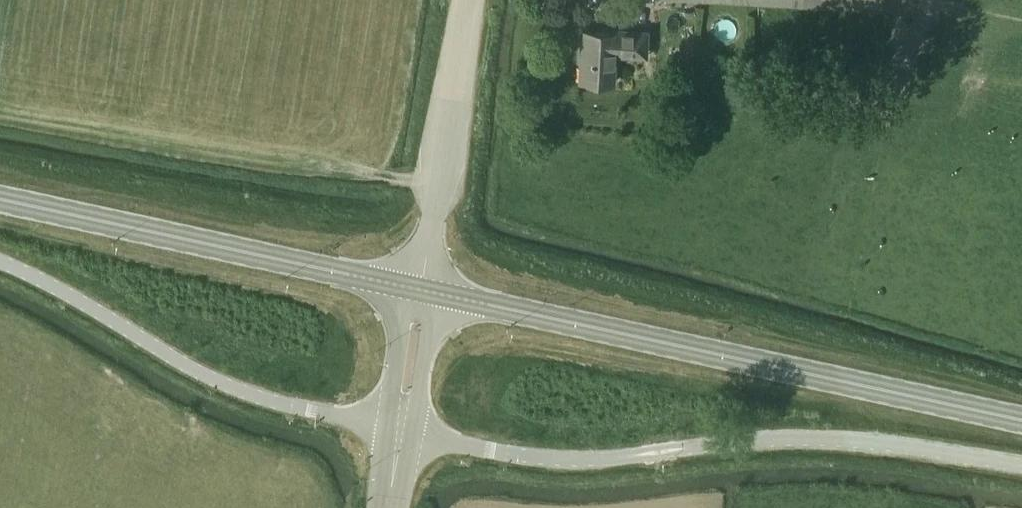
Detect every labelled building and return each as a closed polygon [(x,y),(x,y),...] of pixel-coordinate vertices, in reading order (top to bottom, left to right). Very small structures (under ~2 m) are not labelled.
[(882,12),(883,0),(671,0),(882,12)] [(614,83),(615,57),(648,58),(649,30),(622,28),(622,34),(605,33),(604,34),(584,33),(583,61),(581,61),(580,82),(614,83)]
